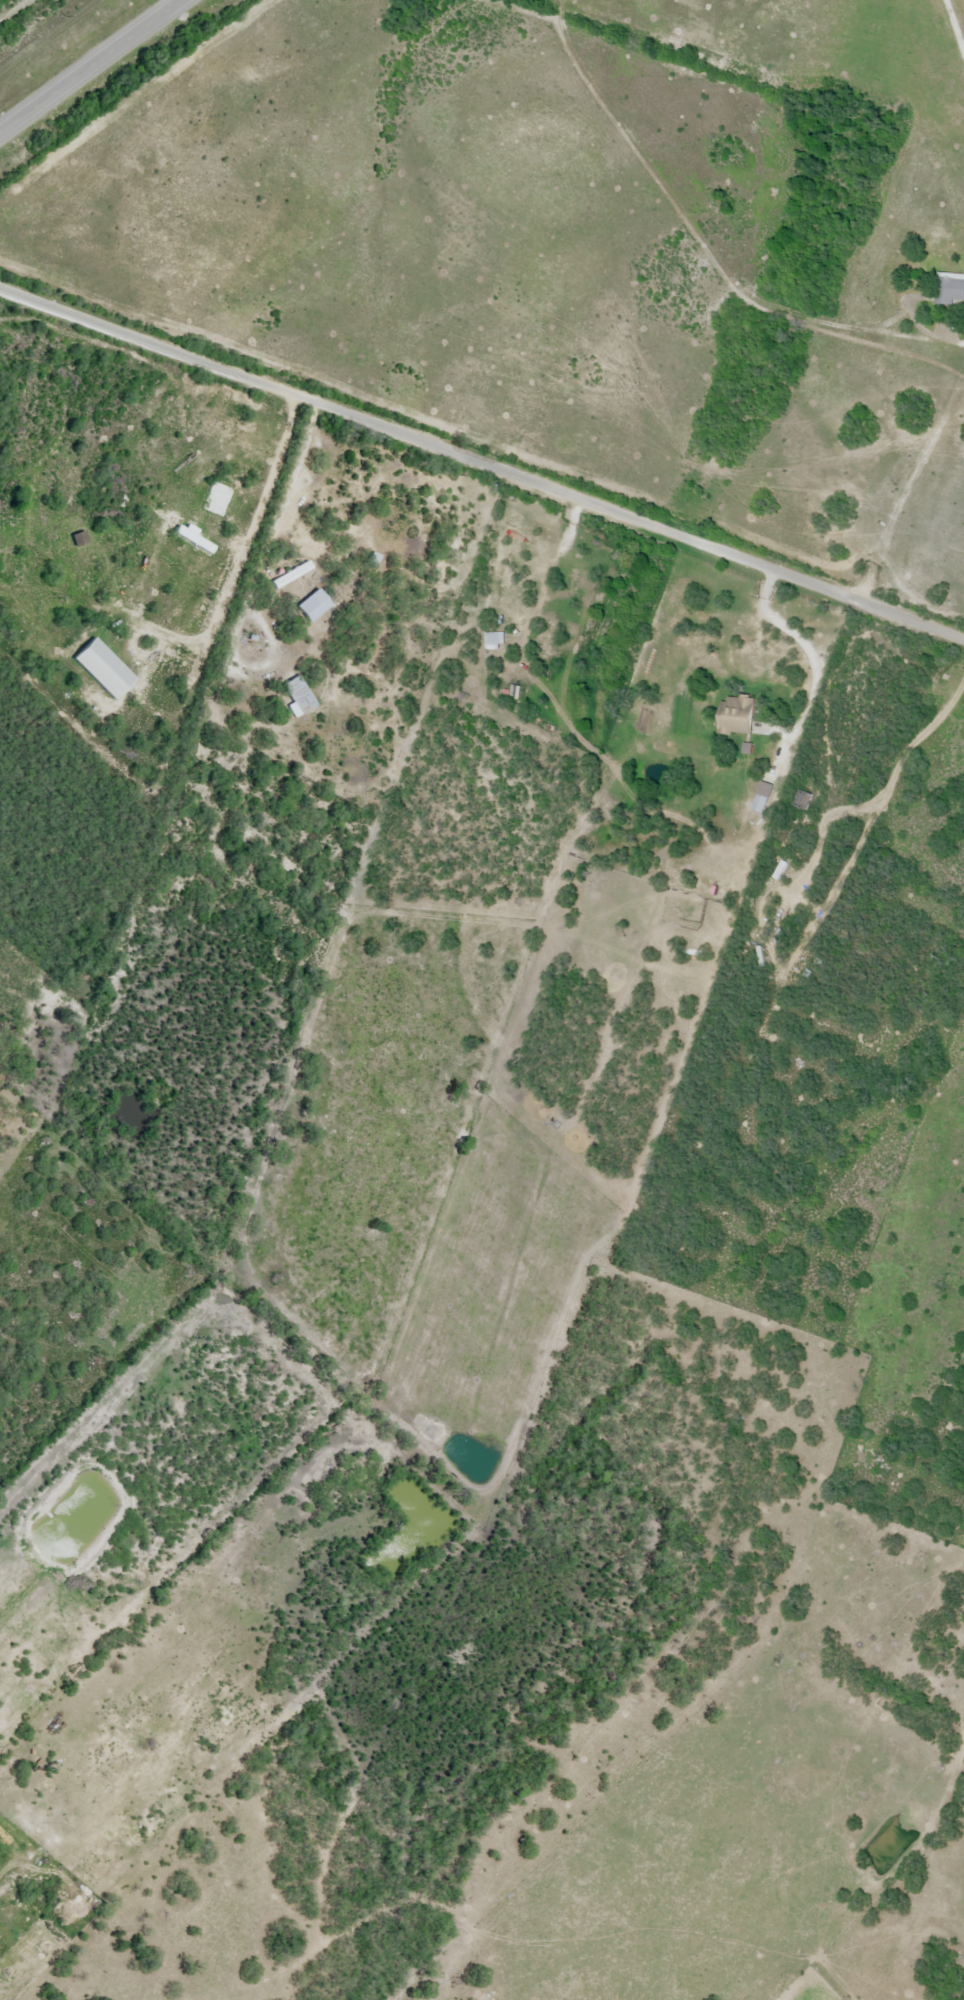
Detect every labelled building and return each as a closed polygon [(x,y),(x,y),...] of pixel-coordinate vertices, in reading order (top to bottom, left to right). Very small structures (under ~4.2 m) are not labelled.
[(963,305),(963,276),(936,276),(936,305),(963,305)] [(73,548),(86,544),(83,532),(69,536),(73,548)] [(503,651),(503,633),(485,633),(485,651),(503,651)] [(70,659),(112,701),(133,680),(91,638),(70,659)] [(280,686),(298,716),(315,706),(297,676),(280,686)] [(719,734),(752,736),(753,699),(720,698),(719,734)] [(773,787),(762,783),(751,811),(762,815),(773,787)] [(811,796),(798,791),(793,807),(805,811),(811,796)]
